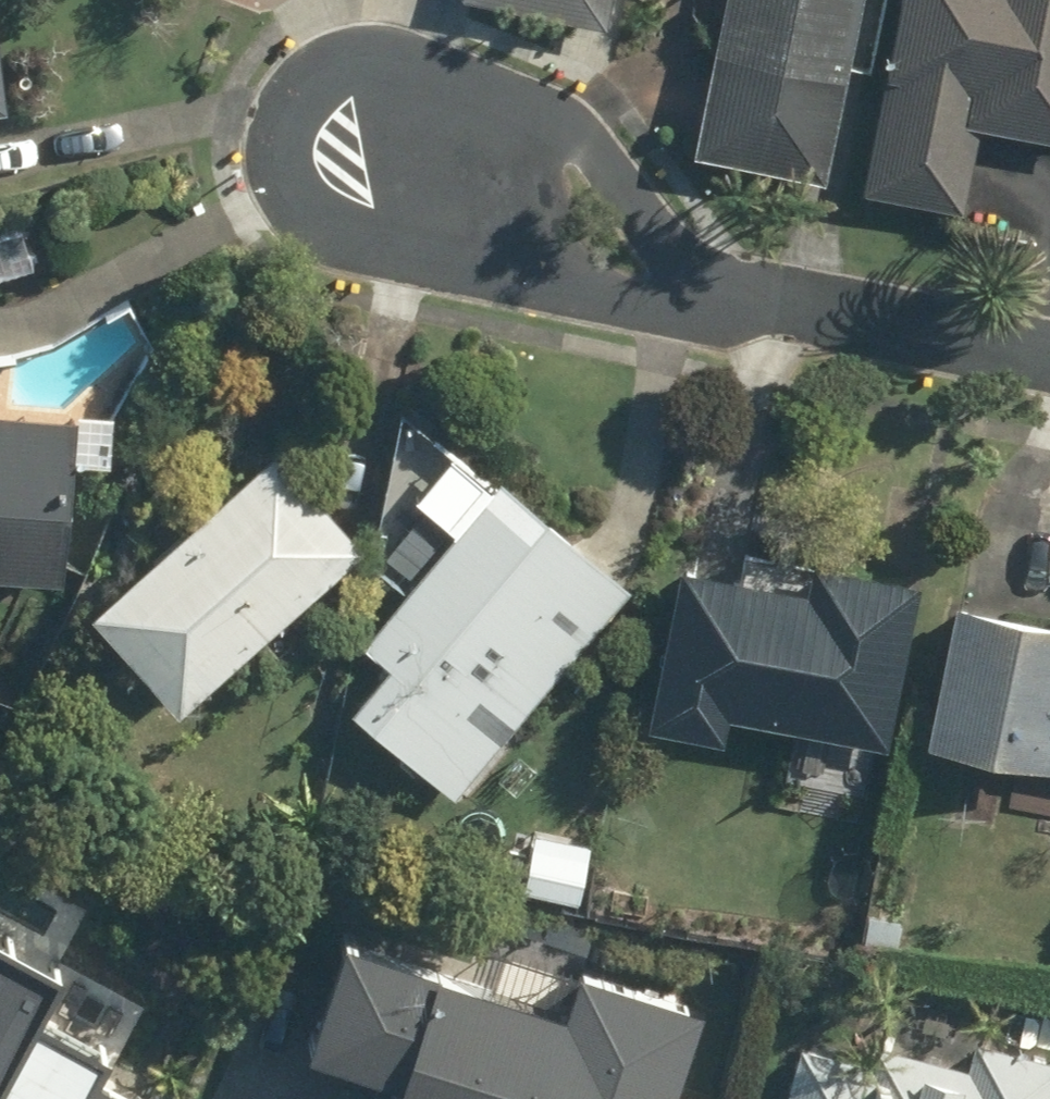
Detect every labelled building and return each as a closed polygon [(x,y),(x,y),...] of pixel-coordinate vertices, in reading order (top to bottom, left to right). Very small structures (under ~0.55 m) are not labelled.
[(455,7),(608,35),(615,0),(456,0),(455,7)] [(695,163),(828,189),(866,0),(728,0),(695,163)] [(972,134),(1049,149),(1049,0),(892,0),(855,198),(956,218),(972,134)] [(51,588),(67,407),(0,401),(0,584),(51,588)] [(357,559),(264,452),(79,614),(172,721),(357,559)] [(390,758),(447,806),(628,591),(498,481),(353,654),(378,675),(338,722),(350,733),(329,758),(365,788),(390,758)] [(876,753),(903,621),(910,586),(809,566),(802,601),(661,572),(635,704),(627,742),(716,760),(724,722),(876,753)] [(941,609),(911,750),(1049,779),(1049,632),(941,609)] [(658,1095),(687,1006),(568,969),(553,1014),(328,942),(290,1064),(372,1090),(370,1098),(670,1098),(658,1095)] [(81,1087),(93,1065),(21,1024),(46,980),(0,954),(0,1098),(102,1098),(81,1087)] [(962,1034),(954,1068),(867,1047),(864,1062),(786,1044),(773,1098),(1049,1098),(1049,1055),(962,1034)]
